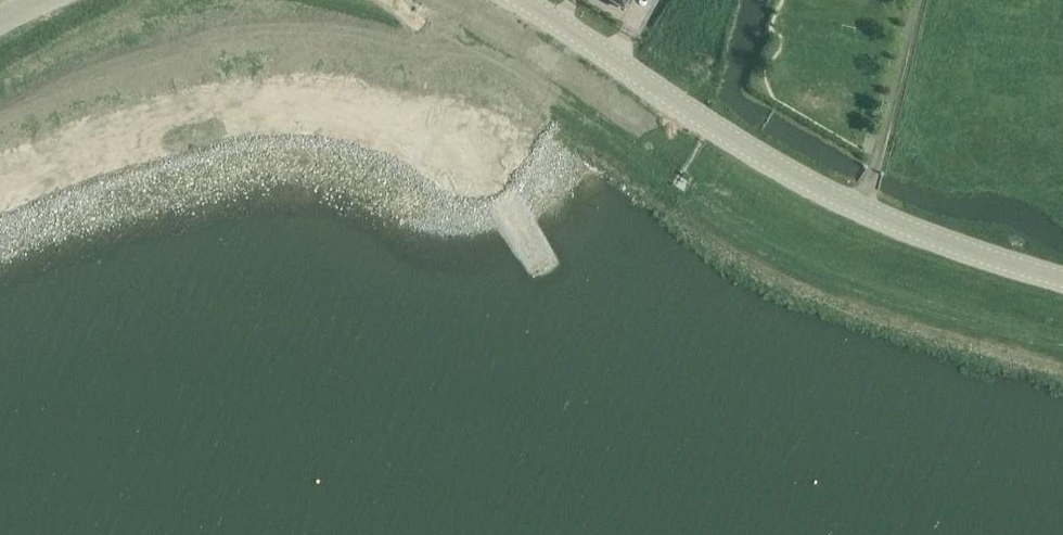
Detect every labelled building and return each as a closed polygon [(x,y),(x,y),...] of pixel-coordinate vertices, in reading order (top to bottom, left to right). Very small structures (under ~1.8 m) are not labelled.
[(626,12),(634,0),(607,0),(626,12)]
